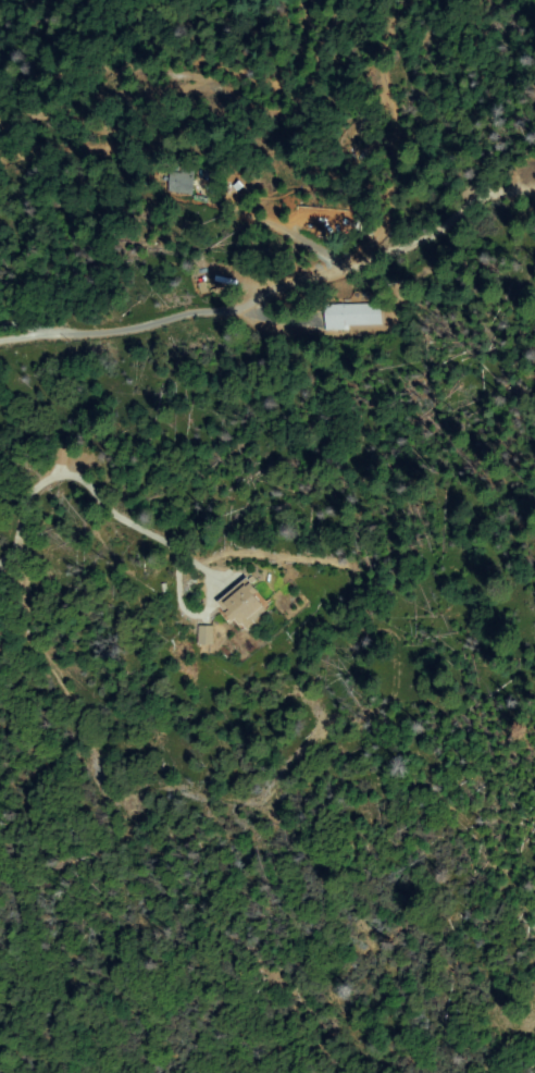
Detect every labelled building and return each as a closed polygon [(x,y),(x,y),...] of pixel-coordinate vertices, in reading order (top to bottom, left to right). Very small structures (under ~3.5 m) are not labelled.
[(172,172),(184,174),(185,165),(197,168),(192,195),(169,190),(172,172)] [(348,331),(325,331),(325,306),(382,306),(382,324),(348,324),(348,331)] [(69,451),(67,466),(55,465),(54,469),(49,468),(50,455),(57,456),(57,448),(69,451)] [(254,627),(249,632),(221,603),(246,579),(258,591),(252,596),(266,610),(252,624),(254,627)] [(202,627),(212,627),(212,644),(201,644),(202,627)]
